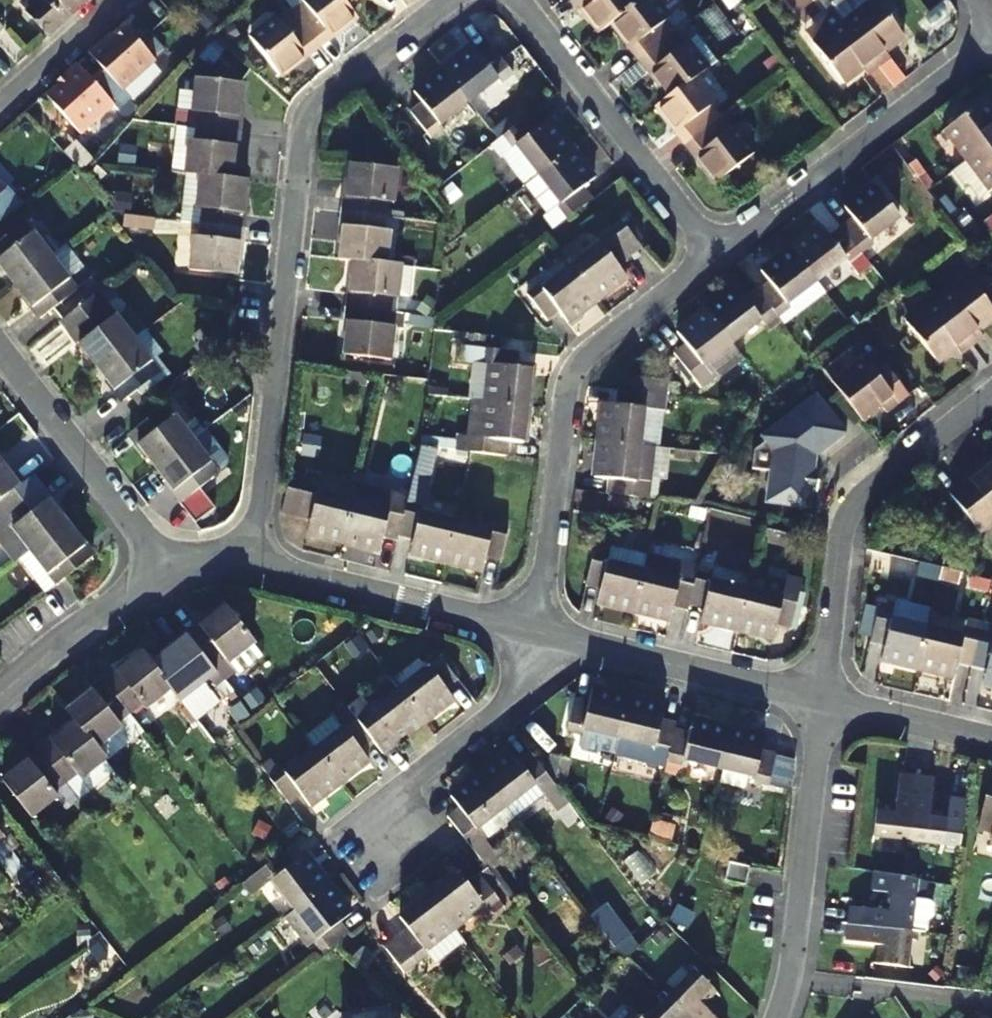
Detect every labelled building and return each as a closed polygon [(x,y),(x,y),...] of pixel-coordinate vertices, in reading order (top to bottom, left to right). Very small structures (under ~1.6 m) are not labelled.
[(83,6),(77,0),(26,0),(23,3),(51,35),(83,6)] [(320,45),(358,15),(349,5),(346,0),(304,0),(306,2),(294,12),(320,45)] [(639,2),(637,0),(578,0),(602,31),(614,21),(639,2)] [(614,21),(644,60),(677,34),(667,22),(670,19),(655,0),(641,0),(639,2),(614,21)] [(908,76),(886,51),(905,36),(878,0),(839,0),(833,4),(837,8),(880,66),(895,85),(908,76)] [(829,32),(815,43),(844,82),(863,68),(869,75),(880,66),(837,8),(820,21),(829,32)] [(253,38),(283,75),(320,45),(294,12),(282,21),(279,18),(253,38)] [(806,31),(815,43),(829,32),(820,21),(806,31)] [(94,51),(107,66),(126,88),(158,60),(160,58),(131,25),(113,42),(109,37),(106,40),(94,51)] [(696,78),(709,68),(689,43),(686,45),(677,34),(644,60),(672,97),(696,78)] [(445,68),(470,101),(500,78),(504,82),(516,73),(495,46),(484,55),(475,44),(445,68)] [(158,60),(126,88),(134,98),(136,99),(167,71),(158,60)] [(126,88),(107,66),(96,76),(82,61),(80,64),(69,73),(72,76),(52,94),(85,132),(118,102),(123,108),(134,98),(126,88)] [(445,68),(416,90),(424,101),(412,110),(433,136),(445,127),(442,122),(470,101),(445,68)] [(194,110),(202,111),(201,127),(240,131),(246,83),(198,78),(194,110)] [(672,97),(660,106),(689,144),(723,118),(714,106),(717,103),(696,78),(672,97)] [(945,129),(968,161),(991,142),(991,111),(984,100),(945,129)] [(532,114),(504,135),(514,147),(520,144),(542,173),(575,148),(552,117),(541,126),(532,114)] [(723,118),(689,144),(718,182),(755,153),(735,127),(732,129),(723,118)] [(199,141),(190,140),(187,173),(234,179),(240,131),(201,127),(199,141)] [(968,161),(955,170),(965,183),(970,184),(980,197),(990,190),(990,191),(991,190),(991,142),(968,161)] [(564,201),(550,212),(546,214),(554,226),(566,216),(569,219),(596,198),(586,185),(597,177),(575,148),(542,173),(564,201)] [(400,169),(353,163),(347,211),(387,215),(388,199),(397,200),(400,169)] [(204,223),(244,227),(250,180),(234,179),(187,173),(181,220),(204,223)] [(542,173),(527,184),(550,212),(564,201),(542,173)] [(0,180),(0,223),(25,204),(9,186),(7,188),(0,180)] [(844,226),(864,253),(877,243),(874,238),(903,216),(877,183),(848,205),(856,217),(844,226)] [(357,260),(389,263),(393,230),(385,229),(387,215),(347,211),(342,258),(357,260)] [(64,248),(37,213),(0,242),(0,260),(18,283),(54,255),(64,248)] [(575,266),(599,297),(629,275),(621,264),(644,245),(624,219),(600,238),(604,242),(575,266)] [(244,227),(204,223),(202,238),(195,237),(192,269),(239,275),(244,227)] [(793,247),(819,280),(847,258),(861,276),(873,266),(864,253),(844,226),(832,236),(823,224),(793,247)] [(763,269),(773,281),(760,291),(780,315),(781,317),(794,307),(791,302),(819,280),(793,247),(763,269)] [(54,255),(18,283),(44,317),(80,289),(54,255)] [(389,263),(357,260),(352,306),(393,310),(394,296),(401,296),(404,265),(390,263),(389,263)] [(562,310),(570,321),(599,297),(575,266),(546,288),(541,283),(529,293),(550,320),(562,310)] [(991,321),(991,305),(970,276),(939,299),(976,346),(987,337),(981,329),(991,321)] [(746,297),(738,285),(708,308),(735,342),(764,320),(767,325),(780,315),(760,291),(759,288),(746,297)] [(100,292),(65,319),(100,365),(136,337),(100,292)] [(958,348),(964,355),(976,346),(939,299),(909,323),(940,362),(958,348)] [(397,327),(406,327),(407,312),(393,310),(352,306),(347,354),(394,359),(397,327)] [(718,373),(719,375),(745,356),(735,342),(708,308),(679,330),(687,342),(676,351),(703,385),(718,373)] [(136,337),(100,365),(126,398),(162,370),(136,337)] [(461,361),(492,363),(488,399),(529,404),(533,366),(520,365),(521,351),(462,345),(461,361)] [(863,419),(864,420),(883,405),(888,412),(910,396),(874,350),(834,382),(863,419)] [(671,380),(636,376),(635,391),(670,395),(671,380)] [(618,404),(604,402),(600,440),(642,445),(646,408),(667,410),(670,395),(635,391),(619,389),(618,404)] [(810,463),(848,433),(817,394),(764,436),(768,442),(757,451),(754,468),(773,470),(768,501),(811,507),(814,491),(820,491),(824,469),(818,468),(810,463)] [(475,450),(510,455),(511,440),(525,442),(529,404),(488,399),(484,436),(461,434),(459,448),(475,450)] [(168,404),(131,432),(158,466),(195,438),(168,404)] [(185,500),(229,466),(203,432),(195,438),(158,466),(185,500)] [(612,494),(642,497),(644,482),(638,481),(642,445),(600,440),(596,477),(610,479),(608,493),(612,494)] [(423,513),(439,446),(422,444),(410,495),(400,534),(415,538),(412,552),(448,560),(458,521),(423,513)] [(991,484),(991,459),(988,455),(976,464),(991,484)] [(21,486),(0,458),(0,502),(21,486)] [(952,494),(983,534),(991,527),(991,484),(976,464),(966,472),(971,479),(952,494)] [(291,478),(283,512),(312,519),(309,532),(346,541),(356,500),(320,492),(321,486),(291,478)] [(400,534),(410,495),(360,483),(356,500),(346,541),(382,550),(385,537),(399,539),(400,534)] [(33,550),(69,522),(42,487),(0,520),(0,539),(18,562),(22,559),(24,558),(33,550)] [(610,506),(640,509),(642,497),(612,494),(610,506)] [(458,521),(448,560),(485,569),(488,556),(503,560),(511,527),(494,523),(493,529),(458,521)] [(24,558),(22,559),(49,592),(69,576),(96,555),(69,522),(33,550),(24,558)] [(707,607),(704,621),(739,629),(749,589),(713,581),(720,549),(705,546),(701,564),(692,603),(707,607)] [(603,588),(600,602),(636,610),(646,569),(611,561),(612,554),(596,551),(589,585),(603,588)] [(692,603),(701,564),(650,553),(646,569),(636,610),(673,619),(676,605),(690,608),(692,603)] [(749,589),(739,629),(776,638),(779,624),(793,627),(804,579),(789,575),(784,596),(749,589)] [(189,634),(228,682),(263,653),(226,605),(189,634)] [(887,646),(883,660),(920,668),(929,628),(895,620),(895,614),(879,610),(871,643),(887,646)] [(969,621),(932,613),(929,628),(920,668),(958,677),(961,663),(974,666),(984,624),(969,621)] [(974,666),(990,670),(987,684),(991,685),(991,626),(984,624),(974,666)] [(182,701),(206,682),(214,693),(228,682),(189,634),(152,663),(173,689),(182,701)] [(105,681),(130,712),(142,703),(148,709),(173,689),(152,663),(143,651),(105,681)] [(401,689),(425,722),(456,698),(447,688),(459,678),(438,651),(426,660),(431,666),(401,689)] [(130,712),(105,681),(68,710),(77,721),(108,760),(145,730),(130,712)] [(197,720),(220,701),(214,693),(206,682),(182,701),(197,720)] [(584,734),(586,728),(621,736),(631,696),(595,688),(591,702),(576,698),(568,731),(584,734)] [(373,711),(368,705),(355,715),(374,739),(385,753),(425,722),(401,689),(373,711)] [(677,729),(678,723),(664,719),(668,705),(631,696),(621,736),(617,755),(667,767),(677,729)] [(315,750),(341,783),(371,759),(363,749),(374,739),(355,715),(354,713),(347,703),(333,714),(335,716),(306,738),(315,750)] [(682,773),(686,759),(721,768),(731,727),(695,719),(692,733),(677,729),(667,767),(667,770),(682,773)] [(41,750),(80,799),(116,771),(108,760),(77,721),(41,750)] [(725,768),(750,775),(758,776),(757,782),(770,786),(773,777),(778,753),(764,750),(767,736),(731,727),(721,768),(725,768)] [(68,802),(71,806),(80,799),(41,750),(3,780),(33,817),(58,797),(65,804),(68,802)] [(303,794),(312,805),(341,783),(315,750),(287,772),(283,767),(271,776),(291,803),(303,794)] [(516,818),(546,795),(540,787),(552,778),(531,752),(520,761),(511,750),(482,773),(516,818)] [(722,781),(748,786),(750,775),(725,768),(722,781)] [(449,816),(468,840),(482,858),(494,849),(487,840),(516,818),(482,773),(453,796),(460,806),(449,816)] [(936,777),(902,773),(897,807),(879,805),(875,835),(903,839),(902,847),(918,849),(919,841),(948,844),(951,813),(932,811),(936,777)] [(989,788),(980,829),(991,831),(991,789),(989,788)] [(524,828),(553,804),(546,795),(516,818),(524,828)] [(487,840),(494,849),(496,850),(525,828),(524,828),(516,818),(487,840)] [(2,863),(15,853),(0,832),(0,860),(2,863)] [(295,863),(286,851),(258,872),(243,884),(253,897),(275,879),(297,907),(329,882),(307,854),(295,863)] [(751,863),(732,859),(728,876),(747,881),(751,863)] [(484,905),(488,910),(501,900),(480,873),(469,882),(461,871),(430,894),(455,927),(484,905)] [(886,911),(851,906),(849,922),(923,931),(924,924),(915,923),(920,878),(878,871),(876,891),(888,894),(886,911)] [(316,942),(324,953),(339,941),(350,933),(341,921),(353,912),(329,882),(297,907),(321,937),(316,942)] [(432,954),(435,958),(434,961),(440,962),(441,959),(465,941),(464,939),(455,927),(430,894),(401,916),(410,927),(398,937),(400,940),(418,964),(432,954)] [(604,904),(590,917),(625,957),(639,944),(604,904)] [(286,916),(309,946),(316,942),(321,937),(297,907),(286,916)] [(923,931),(849,922),(847,940),(882,944),(880,963),(910,966),(913,940),(921,940),(923,931)] [(418,964),(400,940),(389,949),(407,972),(418,964)] [(694,1017),(719,1017),(705,1004),(718,991),(696,969),(676,989),(670,984),(664,989),(694,1017)] [(664,989),(659,994),(665,1001),(648,1017),(694,1017),(664,989)]
